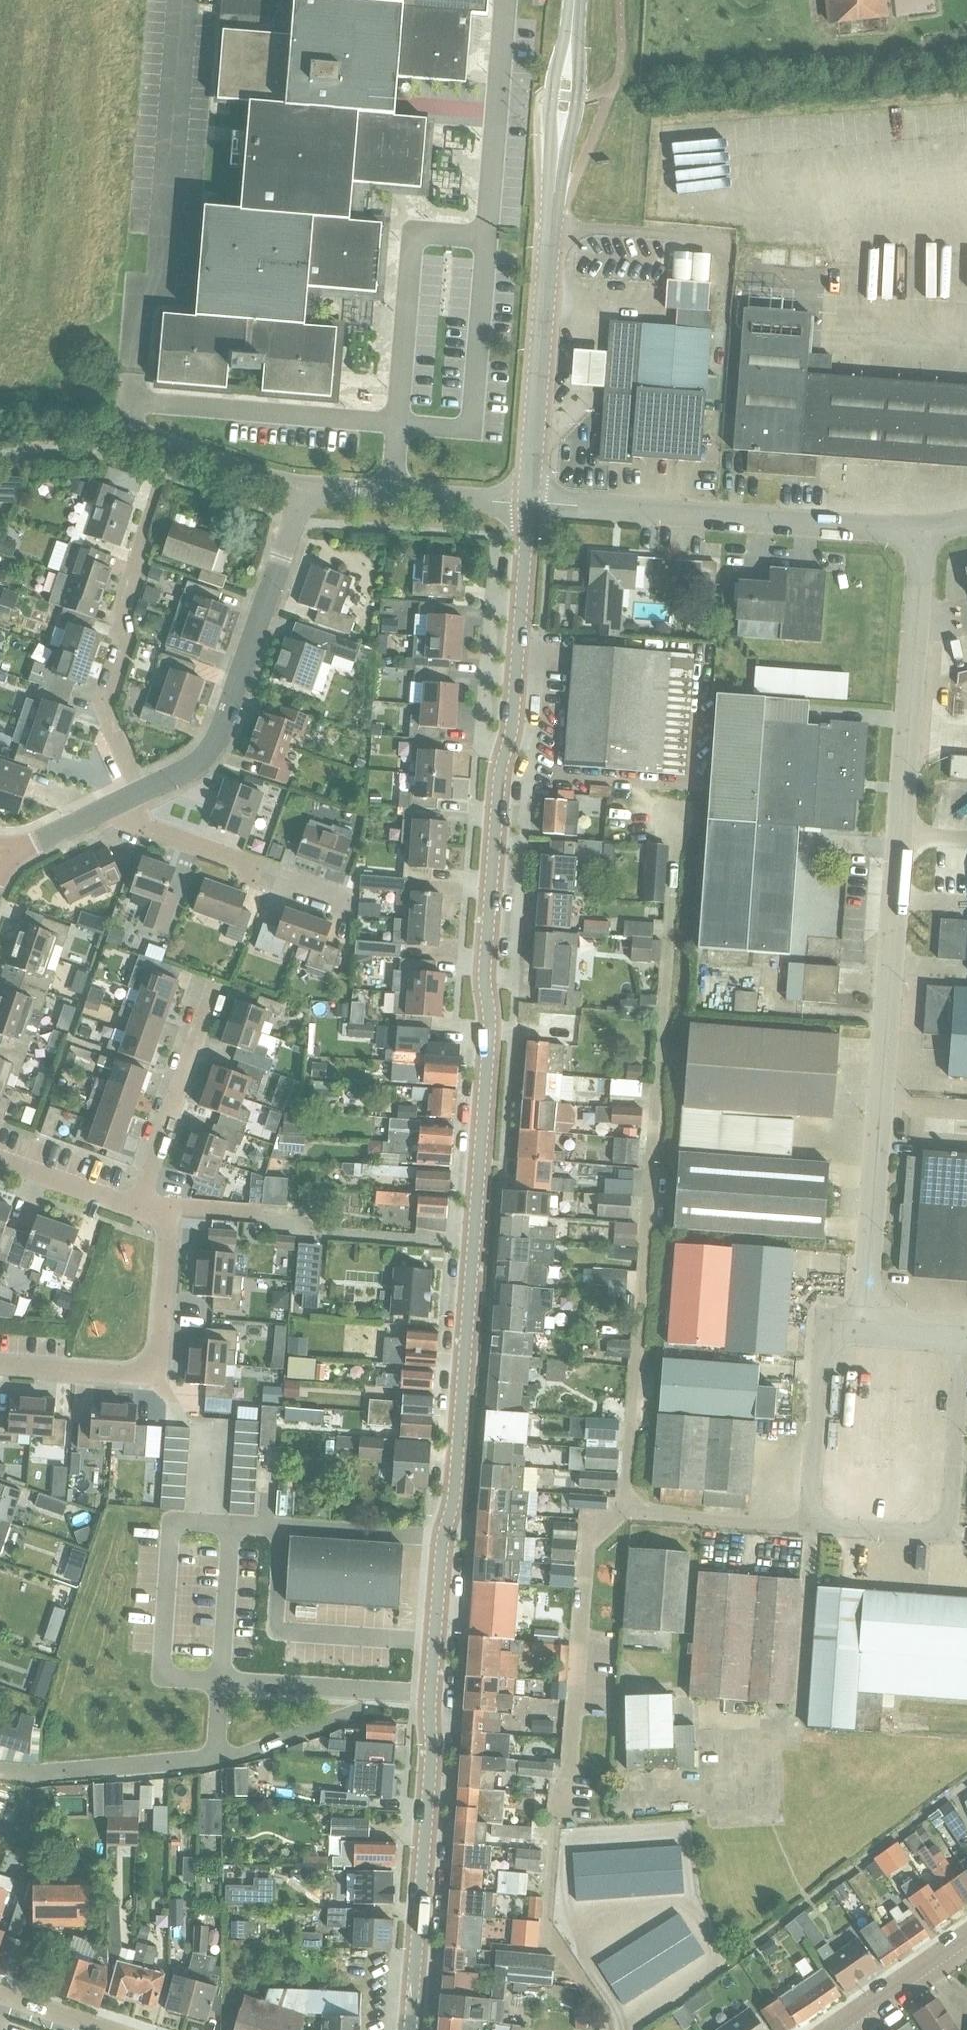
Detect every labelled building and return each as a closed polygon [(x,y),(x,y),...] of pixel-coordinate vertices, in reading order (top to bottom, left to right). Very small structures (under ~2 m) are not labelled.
[(225,110),(226,110),(226,98),(255,97),(255,154),(250,154),(252,204),(249,204),(249,200),(247,200),(247,214),(213,211),(213,197),(211,197),(211,253),(208,253),(208,249),(206,249),(208,295),(205,295),(205,291),(204,291),(204,321),(168,318),(168,313),(167,313),(161,386),(162,387),(163,381),(223,386),(223,392),(224,392),(227,363),(232,363),(232,369),(262,372),(262,366),(268,366),(265,395),(267,395),(267,390),(328,395),(327,401),(329,401),(334,333),(340,334),(340,332),(308,330),(311,286),(374,291),(379,228),(352,225),(356,181),(419,186),(424,123),(395,120),(397,98),(399,76),(464,81),(467,48),(470,15),(488,16),(489,0),(288,0),(287,17),(284,17),(284,14),(277,14),(277,17),(272,17),(272,0),(224,0),(225,31),(226,31),(226,30),(229,30),(229,68),(226,68),(226,65),(224,65),(225,110)] [(831,25),(887,18),(885,0),(829,0),(831,25)] [(713,276),(714,246),(678,245),(676,274),(713,276)] [(770,272),(790,272),(790,260),(770,260),(770,272)] [(677,327),(611,322),(601,461),(610,461),(610,462),(633,464),(633,458),(701,462),(712,311),(708,311),(710,285),(668,281),(666,309),(678,310),(677,327)] [(831,376),(832,357),(808,355),(811,314),(744,309),(733,451),(748,452),(746,473),(814,478),(815,456),(966,468),(966,386),(831,376)] [(606,357),(574,354),(572,389),(604,391),(606,357)] [(2,503),(15,503),(24,479),(2,479),(2,503)] [(71,542),(83,546),(87,535),(120,546),(134,508),(112,500),(116,490),(92,482),(85,502),(71,542)] [(199,581),(223,589),(227,577),(212,571),(223,540),(175,523),(164,556),(202,569),(199,581)] [(71,542),(60,572),(106,588),(113,569),(101,565),(105,554),(83,546),(71,542)] [(636,561),(637,557),(593,554),(588,624),(601,625),(600,636),(623,638),(625,618),(620,617),(622,588),(634,589),(636,561)] [(412,596),(465,600),(466,586),(458,586),(460,561),(426,558),(424,584),(413,583),(412,596)] [(688,561),(686,585),(701,586),(714,587),(716,564),(703,562),(688,561)] [(313,565),(299,604),(319,611),(315,623),(350,635),(356,619),(341,614),(353,580),(343,576),(313,565)] [(738,637),(821,643),(827,571),(771,567),(770,585),(740,583),(738,620),(739,620),(738,637)] [(49,603),(65,609),(84,615),(88,604),(99,608),(106,588),(60,572),(49,603)] [(177,613),(190,618),(222,629),(230,608),(218,604),(222,593),(188,581),(177,613)] [(417,615),(415,636),(428,637),(428,638),(462,640),(464,618),(455,617),(456,605),(421,602),(420,615),(417,615)] [(69,630),(61,650),(94,662),(103,636),(91,632),(95,619),(84,615),(65,609),(59,626),(69,630)] [(222,629),(190,618),(177,613),(165,646),(199,658),(204,646),(215,650),(222,629)] [(383,619),(382,633),(398,634),(399,620),(383,619)] [(287,639),(273,678),(311,692),(322,662),(333,666),(336,656),(356,663),(362,645),(297,623),(291,640),(287,639)] [(379,635),(378,644),(387,645),(388,636),(379,635)] [(428,637),(415,636),(413,658),(407,658),(406,670),(415,671),(451,673),(452,661),(460,662),(462,640),(428,638),(428,637)] [(566,766),(664,774),(685,776),(694,657),(574,647),(566,766)] [(36,662),(30,681),(42,685),(72,696),(76,684),(85,687),(94,662),(61,650),(55,668),(49,666),(48,666),(36,662)] [(172,669),(164,690),(197,701),(204,680),(193,676),(197,666),(163,654),(159,665),(172,669)] [(757,667),(755,693),(848,701),(850,675),(757,667)] [(412,682),(411,703),(423,704),(423,706),(457,708),(459,686),(450,685),(451,673),(415,671),(414,683),(412,682)] [(42,708),(36,726),(69,737),(78,710),(68,707),(72,696),(42,685),(35,705),(42,708)] [(144,707),(140,719),(174,731),(178,719),(189,722),(197,701),(164,690),(164,691),(153,687),(146,708),(144,707)] [(790,955),(799,828),(854,832),(862,729),(841,728),(841,726),(821,724),(821,726),(808,725),(810,701),(717,694),(699,948),(790,955)] [(20,726),(23,710),(0,705),(0,722),(20,726)] [(422,716),(412,715),(410,739),(415,739),(442,741),(446,741),(447,729),(455,730),(457,708),(423,706),(422,716)] [(262,713),(254,736),(289,748),(294,734),(303,737),(310,717),(283,708),(280,719),(262,713)] [(69,737),(36,726),(29,745),(22,743),(16,761),(46,772),(51,758),(60,761),(69,737)] [(289,748),(254,736),(246,758),(264,765),(260,775),(286,784),(293,765),(284,761),(289,748)] [(417,775),(452,777),(453,754),(441,753),(442,741),(415,739),(413,760),(418,760),(417,775)] [(952,756),(951,779),(966,780),(966,757),(952,756)] [(0,765),(0,809),(19,815),(33,772),(1,761),(0,765)] [(409,809),(436,812),(437,799),(450,800),(452,777),(417,775),(416,789),(411,789),(409,809)] [(258,810),(263,794),(226,781),(210,827),(242,838),(253,808),(258,810)] [(381,792),(372,796),(377,805),(385,801),(381,792)] [(546,800),(544,834),(577,837),(580,803),(574,802),(575,792),(558,792),(558,801),(546,800)] [(405,809),(402,843),(412,844),(446,847),(448,823),(435,822),(436,812),(409,809),(405,809)] [(298,857),(329,868),(332,859),(343,863),(354,832),(333,825),(330,834),(309,826),(298,857)] [(542,857),(540,891),(574,893),(575,884),(585,885),(586,861),(576,860),(577,853),(604,855),(605,842),(578,840),(578,845),(551,843),(550,858),(542,857)] [(403,878),(414,879),(431,881),(432,868),(444,869),(446,847),(412,844),(410,859),(405,859),(403,878)] [(274,845),(269,858),(280,862),(284,848),(274,845)] [(647,845),(644,889),(664,890),(667,846),(647,845)] [(108,848),(94,855),(92,852),(53,870),(68,901),(91,890),(96,898),(111,891),(108,886),(123,879),(108,848)] [(146,926),(167,933),(179,897),(167,893),(175,870),(145,860),(133,892),(155,900),(146,926)] [(413,893),(414,879),(403,878),(361,875),(360,889),(398,892),(396,906),(411,907),(410,919),(441,922),(443,896),(413,893)] [(226,938),(242,943),(252,914),(240,910),(246,895),(206,881),(195,911),(231,924),(226,938)] [(537,926),(557,928),(571,929),(574,897),(539,894),(537,926)] [(359,903),(359,915),(381,917),(382,905),(359,903)] [(288,941),(299,945),(309,917),(286,909),(279,929),(265,924),(256,948),(282,957),(288,941)] [(309,917),(299,945),(312,950),(307,966),(333,975),(342,950),(327,945),(334,925),(309,917)] [(22,924),(15,945),(52,958),(56,946),(64,948),(71,928),(44,919),(41,930),(22,924)] [(441,922),(410,919),(409,933),(394,932),(393,944),(438,948),(441,922)] [(966,961),(966,947),(966,921),(941,919),(938,959),(966,961)] [(584,933),(610,935),(611,922),(585,921),(584,933)] [(633,938),(653,940),(655,924),(625,921),(624,936),(633,937),(633,938)] [(534,969),(538,970),(568,972),(569,972),(571,949),(575,949),(576,935),(556,934),(556,936),(536,935),(534,969)] [(152,947),(168,951),(171,940),(154,936),(152,947)] [(633,938),(631,960),(651,962),(653,940),(633,938)] [(355,955),(401,959),(402,945),(356,941),(355,955)] [(15,945),(8,966),(26,972),(22,983),(49,992),(55,972),(48,970),(52,958),(15,945)] [(140,955),(128,987),(141,991),(172,1002),(179,981),(168,977),(172,966),(140,955)] [(400,971),(398,971),(396,992),(444,997),(446,975),(435,974),(436,962),(401,959),(400,971)] [(802,1002),(837,1005),(840,968),(805,966),(802,1002)] [(78,967),(75,978),(87,982),(90,971),(78,967)] [(568,972),(538,970),(537,989),(567,992),(568,972)] [(29,1021),(33,1010),(41,1013),(49,992),(22,983),(18,994),(0,988),(0,1011),(29,1021)] [(761,984),(741,983),(740,1002),(760,1004),(761,984)] [(956,997),(957,989),(927,987),(924,1035),(952,1037),(949,1076),(966,1078),(966,998),(956,997)] [(91,988),(89,997),(102,1001),(105,993),(91,988)] [(124,999),(121,1008),(165,1023),(172,1002),(141,991),(137,1003),(124,999)] [(442,1018),(444,997),(396,992),(394,1014),(397,1014),(396,1027),(428,1029),(432,1030),(433,1017),(442,1018)] [(237,1001),(230,1022),(261,1033),(268,1012),(280,1017),(284,1005),(260,996),(256,1008),(237,1001)] [(89,997),(85,1008),(99,1013),(103,1002),(102,1001),(89,997)] [(131,1020),(127,1032),(158,1043),(165,1023),(121,1008),(118,1016),(131,1020)] [(0,1047),(26,1057),(33,1036),(25,1033),(29,1021),(0,1011),(0,1035),(4,1036),(0,1047)] [(233,1060),(239,1062),(266,1071),(270,1072),(274,1061),(266,1058),(269,1050),(256,1045),(261,1033),(230,1022),(222,1043),(237,1048),(233,1060)] [(349,1036),(374,1038),(375,1025),(350,1024),(349,1036)] [(396,1027),(384,1026),(382,1049),(387,1050),(386,1061),(395,1062),(458,1067),(460,1047),(427,1044),(426,1053),(406,1051),(407,1039),(427,1041),(428,1029),(396,1027)] [(81,1027),(78,1035),(89,1040),(93,1031),(81,1027)] [(684,1118),(794,1126),(795,1113),(833,1116),(839,1038),(691,1027),(684,1118)] [(158,1043),(127,1032),(122,1044),(110,1040),(107,1049),(119,1053),(150,1064),(158,1043)] [(528,1043),(526,1072),(562,1075),(565,1047),(548,1045),(528,1043)] [(6,1086),(11,1074),(19,1077),(26,1057),(0,1047),(0,1083),(6,1086)] [(69,1053),(65,1066),(72,1069),(77,1055),(69,1053)] [(97,1064),(114,1070),(109,1082),(140,1093),(148,1072),(117,1061),(100,1056),(97,1064)] [(215,1066),(208,1087),(244,1099),(247,1089),(258,1093),(266,1071),(239,1062),(236,1073),(215,1066)] [(458,1067),(395,1062),(394,1074),(418,1075),(418,1071),(424,1072),(424,1084),(457,1086),(458,1067)] [(314,1063),(313,1078),(326,1079),(328,1064),(314,1063)] [(629,1065),(628,1080),(641,1081),(643,1067),(629,1065)] [(526,1072),(523,1102),(560,1105),(560,1099),(574,1100),(576,1078),(562,1077),(562,1075),(526,1072)] [(40,1073),(33,1093),(43,1097),(50,1077),(40,1073)] [(283,1078),(279,1090),(290,1093),(294,1081),(283,1078)] [(612,1081),(612,1093),(622,1094),(641,1095),(642,1082),(623,1081),(612,1081)] [(93,1090),(90,1098),(133,1113),(140,1093),(109,1082),(105,1094),(93,1090)] [(0,1083),(0,1120),(4,1121),(11,1101),(2,1098),(6,1086),(0,1083)] [(221,1114),(217,1125),(244,1134),(251,1113),(240,1109),(244,1099),(208,1087),(200,1107),(221,1114)] [(414,1088),(413,1100),(429,1101),(428,1117),(454,1119),(456,1091),(414,1088)] [(313,1089),(312,1103),(339,1105),(340,1090),(313,1089)] [(33,1096),(27,1111),(37,1115),(43,1100),(33,1096)] [(99,1111),(95,1123),(126,1134),(133,1113),(90,1098),(87,1106),(99,1111)] [(523,1102),(521,1131),(554,1134),(554,1133),(564,1133),(571,1125),(572,1114),(567,1105),(560,1105),(523,1102)] [(399,1106),(398,1119),(417,1120),(418,1107),(399,1106)] [(598,1106),(597,1122),(611,1123),(612,1109),(612,1107),(598,1106)] [(41,1134),(53,1138),(62,1111),(50,1107),(41,1134)] [(611,1124),(641,1126),(642,1111),(612,1109),(611,1123),(611,1124)] [(24,1113),(20,1124),(30,1127),(34,1116),(24,1113)] [(285,1113),(284,1133),(312,1135),(313,1114),(285,1113)] [(794,1126),(684,1118),(682,1153),(679,1153),(675,1229),(825,1241),(830,1163),(792,1160),(794,1126)] [(422,1122),(391,1120),(390,1143),(452,1147),(454,1127),(422,1124),(422,1122)] [(126,1134),(95,1123),(91,1134),(79,1130),(76,1139),(88,1143),(88,1144),(119,1154),(126,1134)] [(193,1130),(186,1150),(222,1163),(226,1151),(234,1154),(237,1146),(241,1147),(245,1135),(244,1134),(217,1125),(214,1124),(210,1136),(193,1130)] [(521,1131),(519,1160),(552,1163),(563,1164),(564,1150),(553,1149),(554,1134),(521,1131)] [(282,1161),(282,1152),(304,1154),(305,1138),(278,1137),(270,1160),(282,1161)] [(613,1163),(637,1165),(639,1140),(615,1138),(613,1163)] [(369,1142),(368,1156),(382,1156),(383,1143),(369,1142)] [(452,1147),(390,1143),(384,1142),(383,1153),(401,1155),(401,1163),(451,1167),(452,1147)] [(222,1163),(186,1150),(178,1172),(196,1178),(192,1189),(223,1199),(226,1188),(222,1187),(226,1178),(218,1175),(222,1163)] [(914,1272),(914,1278),(966,1282),(966,1155),(924,1152),(923,1158),(907,1156),(898,1270),(914,1272)] [(552,1163),(519,1160),(516,1189),(553,1192),(575,1194),(576,1181),(551,1179),(552,1163)] [(343,1164),(343,1171),(349,1176),(363,1177),(363,1176),(418,1180),(418,1191),(449,1193),(451,1170),(355,1164),(355,1165),(343,1164)] [(252,1173),(250,1204),(262,1205),(264,1189),(264,1183),(266,1177),(252,1173)] [(266,1177),(264,1183),(264,1189),(262,1205),(286,1207),(289,1179),(266,1177)] [(448,1219),(449,1197),(377,1192),(376,1205),(410,1207),(414,1201),(419,1202),(417,1228),(446,1233),(447,1220),(448,1219)] [(504,1192),(502,1215),(533,1218),(548,1219),(550,1196),(504,1192)] [(600,1194),(598,1215),(631,1218),(632,1196),(600,1194)] [(8,1257),(17,1230),(6,1226),(13,1208),(0,1204),(0,1254),(8,1257)] [(502,1215),(500,1238),(531,1240),(555,1242),(556,1229),(532,1227),(533,1218),(502,1215)] [(35,1253),(47,1257),(58,1224),(38,1217),(31,1235),(17,1230),(8,1257),(6,1263),(29,1271),(35,1253)] [(198,1252),(196,1274),(234,1277),(234,1276),(238,1233),(239,1222),(214,1220),(213,1231),(210,1230),(209,1243),(221,1244),(220,1253),(198,1252)] [(616,1223),(614,1248),(635,1250),(638,1225),(616,1223)] [(58,1224),(47,1257),(59,1261),(55,1273),(75,1280),(84,1254),(73,1250),(80,1232),(58,1224)] [(500,1238),(498,1262),(548,1265),(553,1265),(555,1242),(531,1240),(500,1238)] [(676,1245),(668,1344),(725,1348),(725,1352),(763,1355),(785,1356),(789,1304),(794,1249),(733,1246),(733,1249),(676,1245)] [(298,1262),(295,1294),(319,1296),(322,1264),(298,1262)] [(496,1286),(530,1288),(546,1289),(548,1265),(498,1262),(496,1286)] [(392,1315),(428,1318),(429,1303),(431,1303),(432,1292),(430,1291),(431,1272),(396,1269),(392,1315)] [(618,1271),(594,1269),(593,1279),(628,1282),(628,1273),(618,1271)] [(196,1274),(194,1296),(215,1298),(214,1309),(240,1312),(242,1290),(243,1278),(243,1277),(234,1276),(234,1277),(196,1274)] [(496,1286),(492,1332),(493,1332),(533,1334),(544,1335),(546,1315),(553,1312),(554,1291),(530,1289),(530,1288),(496,1286)] [(274,1292),(272,1309),(288,1310),(290,1293),(274,1292)] [(62,1294),(57,1305),(68,1310),(69,1310),(74,1299),(72,1298),(62,1294)] [(190,1340),(189,1362),(227,1365),(236,1366),(237,1353),(239,1332),(212,1329),(211,1341),(190,1340)] [(612,1329),(612,1341),(631,1342),(632,1331),(612,1329)] [(385,1363),(436,1367),(438,1332),(409,1330),(408,1341),(386,1339),(385,1363)] [(493,1332),(491,1355),(531,1358),(533,1334),(493,1332)] [(608,1340),(607,1357),(630,1358),(631,1342),(612,1341),(608,1340)] [(491,1355),(487,1412),(529,1415),(531,1398),(520,1397),(521,1385),(527,1386),(528,1366),(541,1367),(542,1359),(531,1358),(491,1355)] [(243,1371),(262,1372),(263,1359),(244,1358),(243,1371)] [(288,1381),(314,1383),(315,1360),(289,1358),(288,1381)] [(659,1412),(774,1421),(777,1389),(758,1388),(759,1368),(663,1361),(659,1412)] [(227,1365),(189,1362),(187,1384),(207,1386),(206,1398),(233,1400),(235,1378),(226,1378),(227,1365)] [(377,1388),(433,1391),(434,1371),(403,1369),(402,1380),(399,1380),(399,1376),(383,1375),(383,1378),(377,1378),(377,1388)] [(371,1401),(370,1413),(433,1417),(434,1395),(404,1393),(403,1409),(398,1408),(399,1403),(371,1401)] [(31,1436),(34,1398),(12,1396),(10,1416),(0,1416),(0,1442),(18,1444),(18,1435),(31,1436)] [(34,1398),(31,1436),(44,1437),(43,1446),(64,1447),(66,1421),(54,1420),(56,1399),(34,1398)] [(232,1400),(206,1398),(205,1411),(231,1413),(232,1400)] [(100,1441),(113,1442),(115,1404),(93,1402),(92,1422),(80,1422),(78,1448),(99,1450),(100,1441)] [(115,1404),(113,1442),(125,1443),(124,1456),(146,1457),(152,1462),(159,1462),(162,1427),(148,1427),(136,1426),(138,1405),(115,1404)] [(283,1425),(284,1408),(263,1407),(261,1447),(276,1448),(278,1425),(283,1425)] [(285,1420),(324,1422),(325,1410),(286,1408),(285,1420)] [(328,1410),(327,1427),(363,1430),(365,1413),(328,1410)] [(484,1442),(522,1445),(526,1445),(529,1415),(487,1412),(484,1442)] [(433,1417),(370,1413),(369,1425),(397,1427),(397,1422),(402,1422),(401,1437),(431,1439),(433,1417)] [(749,1496),(755,1423),(659,1416),(654,1489),(662,1489),(660,1505),(745,1511),(746,1495),(749,1496)] [(260,1434),(260,1423),(236,1421),(236,1432),(260,1434)] [(585,1444),(617,1446),(619,1426),(587,1423),(585,1444)] [(190,1440),(190,1428),(167,1427),(166,1438),(190,1440)] [(260,1434),(236,1432),(235,1444),(259,1445),(260,1434)] [(189,1452),(190,1440),(166,1438),(165,1450),(189,1452)] [(427,1487),(431,1443),(362,1438),(361,1458),(380,1460),(381,1459),(397,1460),(395,1484),(398,1484),(398,1493),(413,1494),(414,1486),(427,1487)] [(483,1466),(524,1468),(525,1461),(521,1461),(522,1445),(484,1442),(483,1466)] [(259,1445),(235,1444),(234,1456),(258,1457),(259,1445)] [(188,1464),(189,1452),(165,1450),(164,1462),(188,1464)] [(585,1468),(617,1470),(618,1455),(586,1453),(585,1468)] [(233,1468),(257,1469),(258,1457),(234,1456),(233,1468)] [(187,1475),(188,1464),(164,1462),(163,1474),(187,1475)] [(483,1466),(481,1489),(536,1493),(537,1469),(524,1468),(483,1466)] [(256,1481),(257,1469),(233,1468),(233,1479),(256,1481)] [(580,1487),(616,1490),(617,1474),(581,1472),(580,1487)] [(186,1487),(187,1475),(163,1474),(162,1486),(186,1487)] [(256,1481),(233,1479),(232,1491),(256,1493),(256,1481)] [(8,1510),(15,1489),(0,1484),(0,1507),(8,1510)] [(186,1499),(186,1487),(162,1486),(162,1497),(186,1499)] [(539,1493),(536,1493),(481,1489),(479,1512),(527,1516),(538,1516),(539,1493)] [(255,1504),(256,1493),(232,1491),(231,1503),(255,1504)] [(569,1507),(606,1510),(607,1497),(570,1494),(569,1507)] [(186,1499),(162,1497),(161,1509),(185,1511),(186,1499)] [(231,1503),(230,1514),(254,1516),(255,1504),(231,1503)] [(526,1539),(527,1516),(479,1512),(477,1535),(526,1539)] [(1,1557),(12,1524),(0,1520),(0,1556),(1,1557)] [(555,1524),(553,1540),(578,1542),(579,1525),(555,1524)] [(477,1535),(475,1558),(524,1563),(526,1539),(477,1535)] [(403,1545),(291,1537),(287,1602),(399,1609),(403,1545)] [(578,1542),(553,1540),(552,1561),(576,1562),(578,1542)] [(82,1570),(91,1547),(79,1542),(70,1565),(82,1570)] [(624,1630),(684,1635),(690,1555),(630,1550),(624,1630)] [(535,1575),(536,1564),(475,1558),(474,1582),(518,1585),(518,1584),(528,1585),(528,1575),(535,1575)] [(550,1586),(574,1588),(576,1566),(552,1564),(550,1586)] [(690,1698),(789,1705),(799,1581),(699,1574),(690,1698)] [(474,1582),(469,1637),(514,1641),(518,1585),(474,1582)] [(896,1695),(966,1700),(966,1599),(818,1589),(807,1728),(853,1732),(854,1710),(884,1712),(885,1708),(895,1708),(896,1695)] [(469,1637),(467,1677),(495,1679),(515,1680),(515,1679),(517,1679),(519,1653),(524,1654),(524,1656),(554,1658),(552,1682),(567,1683),(570,1647),(555,1645),(555,1644),(514,1641),(469,1637)] [(467,1677),(465,1695),(513,1699),(513,1696),(514,1696),(515,1680),(495,1679),(467,1677)] [(564,1701),(566,1684),(554,1683),(552,1700),(564,1701)] [(465,1695),(462,1734),(500,1736),(502,1714),(513,1715),(514,1696),(513,1696),(513,1699),(465,1695)] [(627,1698),(627,1770),(695,1768),(694,1727),(672,1728),(672,1696),(627,1698)] [(31,1755),(33,1732),(37,1718),(23,1714),(18,1730),(0,1725),(0,1746),(31,1755)] [(331,1736),(331,1740),(396,1746),(398,1724),(378,1722),(369,1725),(368,1732),(346,1730),(345,1732),(341,1732),(331,1736)] [(462,1734),(461,1757),(508,1761),(509,1744),(510,1736),(500,1736),(462,1734)] [(330,1740),(329,1750),(356,1753),(355,1764),(356,1764),(364,1764),(395,1766),(395,1765),(396,1746),(331,1740),(330,1740)] [(461,1757),(459,1788),(494,1791),(495,1773),(507,1774),(507,1772),(519,1773),(519,1776),(553,1778),(554,1763),(547,1763),(520,1760),(520,1761),(508,1761),(461,1757)] [(395,1766),(364,1764),(356,1764),(354,1795),(323,1793),(321,1806),(370,1812),(371,1799),(393,1800),(396,1766),(395,1766)] [(243,1797),(242,1776),(241,1776),(241,1768),(229,1769),(229,1797),(243,1797)] [(160,1803),(160,1778),(144,1778),(144,1803),(160,1803)] [(139,1818),(140,1818),(140,1803),(124,1802),(124,1783),(107,1784),(107,1818),(109,1818),(108,1847),(139,1847),(139,1818)] [(459,1788),(456,1821),(486,1824),(492,1825),(502,1826),(505,1792),(494,1791),(459,1788)] [(963,1821),(954,1810),(942,1819),(966,1855),(966,1831),(963,1821)] [(456,1821),(454,1844),(485,1847),(486,1824),(456,1821)] [(492,1825),(491,1837),(504,1838),(505,1826),(502,1826),(492,1825)] [(504,1838),(531,1840),(532,1828),(505,1826),(504,1838)] [(965,1871),(957,1877),(936,1846),(938,1843),(926,1826),(915,1833),(965,1906),(966,1905),(966,1874),(965,1871)] [(965,1906),(915,1833),(905,1840),(917,1857),(919,1855),(942,1888),(933,1894),(949,1918),(965,1906)] [(334,1868),(396,1869),(396,1843),(343,1843),(342,1859),(334,1859),(334,1868)] [(454,1844),(452,1867),(483,1870),(492,1871),(493,1848),(485,1847),(454,1844)] [(668,1847),(656,1848),(658,1872),(670,1871),(668,1847)] [(680,1847),(668,1847),(670,1871),(682,1870),(680,1847)] [(656,1848),(645,1849),(646,1872),(658,1872),(656,1848)] [(645,1849),(633,1850),(635,1873),(646,1872),(645,1849)] [(889,1849),(875,1859),(885,1873),(899,1864),(889,1849)] [(515,1869),(539,1872),(541,1852),(517,1850),(515,1869)] [(633,1850),(621,1851),(623,1874),(635,1873),(633,1850)] [(621,1851),(609,1852),(611,1875),(623,1874),(621,1851)] [(609,1852),(597,1853),(599,1876),(611,1875),(609,1852)] [(586,1853),(574,1854),(575,1877),(587,1877),(586,1853)] [(597,1853),(586,1853),(587,1877),(599,1876),(597,1853)] [(305,1870),(328,1870),(328,1858),(305,1857),(305,1870)] [(452,1867),(451,1891),(482,1894),(483,1870),(452,1867)] [(34,1880),(34,1928),(92,1927),(91,1869),(69,1870),(69,1880),(34,1880)] [(338,1869),(337,1886),(351,1887),(352,1870),(338,1869)] [(682,1870),(670,1871),(672,1894),(683,1893),(682,1870)] [(356,1871),(355,1904),(393,1905),(393,1903),(395,1903),(395,1887),(393,1887),(393,1872),(356,1871)] [(670,1871),(658,1872),(660,1895),(672,1894),(670,1871)] [(499,1872),(498,1894),(527,1896),(528,1874),(499,1872)] [(646,1872),(635,1873),(636,1897),(648,1896),(646,1872)] [(658,1872),(646,1872),(648,1896),(660,1895),(658,1872)] [(635,1873),(623,1874),(624,1897),(636,1897),(635,1873)] [(623,1874),(611,1875),(613,1898),(624,1897),(623,1874)] [(611,1875),(599,1876),(601,1899),(613,1898),(611,1875)] [(599,1876),(587,1877),(589,1900),(601,1899),(599,1876)] [(587,1877),(575,1877),(577,1901),(589,1900),(587,1877)] [(912,1879),(901,1887),(915,1908),(917,1907),(933,1929),(949,1918),(933,1894),(927,1886),(920,1891),(912,1879)] [(227,1887),(227,1902),(243,1903),(243,1887),(227,1887)] [(275,1888),(259,1887),(259,1903),(275,1904),(275,1888)] [(0,1888),(0,1920),(9,1891),(0,1888)] [(451,1891),(449,1915),(484,1918),(495,1919),(496,1910),(490,1909),(492,1895),(482,1894),(451,1891)] [(528,1918),(541,1919),(543,1899),(530,1898),(528,1918)] [(170,1900),(170,1926),(185,1926),(185,1900),(170,1900)] [(25,1907),(17,1905),(0,1958),(0,1975),(16,1981),(28,1945),(12,1939),(13,1935),(16,1936),(25,1907)] [(894,1920),(880,1930),(898,1956),(927,1935),(910,1911),(903,1915),(898,1908),(889,1914),(894,1920)] [(371,1950),(393,1950),(394,1922),(372,1921),(372,1911),(330,1910),(329,1930),(357,1930),(357,1949),(371,1950)] [(804,1931),(815,1922),(806,1912),(795,1920),(804,1931)] [(680,1914),(669,1921),(682,1940),(692,1934),(680,1914)] [(449,1915),(446,1948),(478,1952),(481,1952),(484,1918),(449,1915)] [(513,1947),(537,1949),(539,1923),(515,1921),(513,1947)] [(669,1921),(659,1927),(671,1946),(682,1940),(669,1921)] [(244,1938),(244,1922),(231,1922),(231,1938),(244,1938)] [(875,1923),(861,1933),(884,1966),(898,1956),(880,1930),(880,1931),(875,1923)] [(108,1926),(109,1946),(109,1971),(116,1973),(110,1995),(126,2000),(126,1998),(134,2000),(149,1947),(139,1944),(136,1953),(124,1950),(120,1949),(119,1926),(108,1926)] [(659,1927),(649,1934),(661,1953),(671,1946),(659,1927)] [(194,1954),(204,1956),(187,2018),(194,2020),(195,2023),(204,2025),(208,2023),(209,2023),(218,1988),(217,1988),(219,1977),(218,1974),(214,1974),(218,1960),(206,1957),(208,1929),(195,1928),(194,1954)] [(649,1934),(639,1940),(651,1959),(661,1953),(649,1934)] [(692,1934),(682,1940),(694,1960),(705,1954),(692,1934)] [(55,1994),(80,2002),(100,2008),(109,1984),(108,1949),(74,1938),(55,1994)] [(828,1943),(817,1951),(825,1963),(846,1993),(858,1984),(857,1982),(878,1967),(859,1939),(836,1955),(828,1943)] [(639,1940),(629,1946),(641,1965),(651,1959),(639,1940)] [(682,1940),(671,1946),(684,1966),(694,1960),(682,1940)] [(629,1946),(619,1953),(631,1972),(641,1965),(629,1946)] [(671,1946),(661,1953),(674,1973),(684,1966),(671,1946)] [(149,1947),(134,2000),(142,2002),(141,2004),(157,2009),(166,1976),(153,1972),(159,1950),(149,1947)] [(446,1948),(444,1972),(477,1975),(479,1975),(480,1967),(477,1967),(478,1952),(446,1948)] [(440,2018),(483,2023),(502,2024),(505,1981),(553,1986),(556,1957),(497,1951),(494,1980),(493,1980),(492,2000),(474,1998),(442,1995),(440,2018)] [(619,1953),(609,1959),(621,1979),(631,1972),(619,1953)] [(661,1953),(651,1959),(664,1979),(674,1973),(661,1953)] [(182,2016),(187,2018),(204,1956),(194,1954),(187,1980),(176,1977),(167,2011),(168,2012),(169,2015),(178,2018),(182,2016)] [(609,1959),(598,1966),(611,1985),(621,1979),(609,1959)] [(651,1959),(641,1965),(654,1986),(664,1979),(651,1959)] [(641,1965),(631,1972),(644,1992),(654,1986),(641,1965)] [(781,1997),(798,2026),(841,1995),(822,1969),(781,1997)] [(444,1972),(442,1995),(474,1998),(475,1984),(478,1985),(479,1976),(477,1975),(444,1972)] [(631,1972),(621,1979),(633,1999),(644,1992),(631,1972)] [(621,1979),(611,1985),(623,2005),(633,1999),(621,1979)] [(362,1995),(270,1991),(266,2003),(245,1997),(235,2029),(303,2029),(307,2018),(324,2020),(323,2029),(360,2029),(362,1995)] [(774,2029),(790,2029),(797,2026),(779,2000),(761,2012),(774,2029)] [(938,2000),(915,2015),(925,2029),(958,2029),(938,2000)] [(750,2009),(719,2029),(764,2029),(750,2009)] [(440,2018),(439,2029),(483,2029),(483,2023),(440,2018)]
